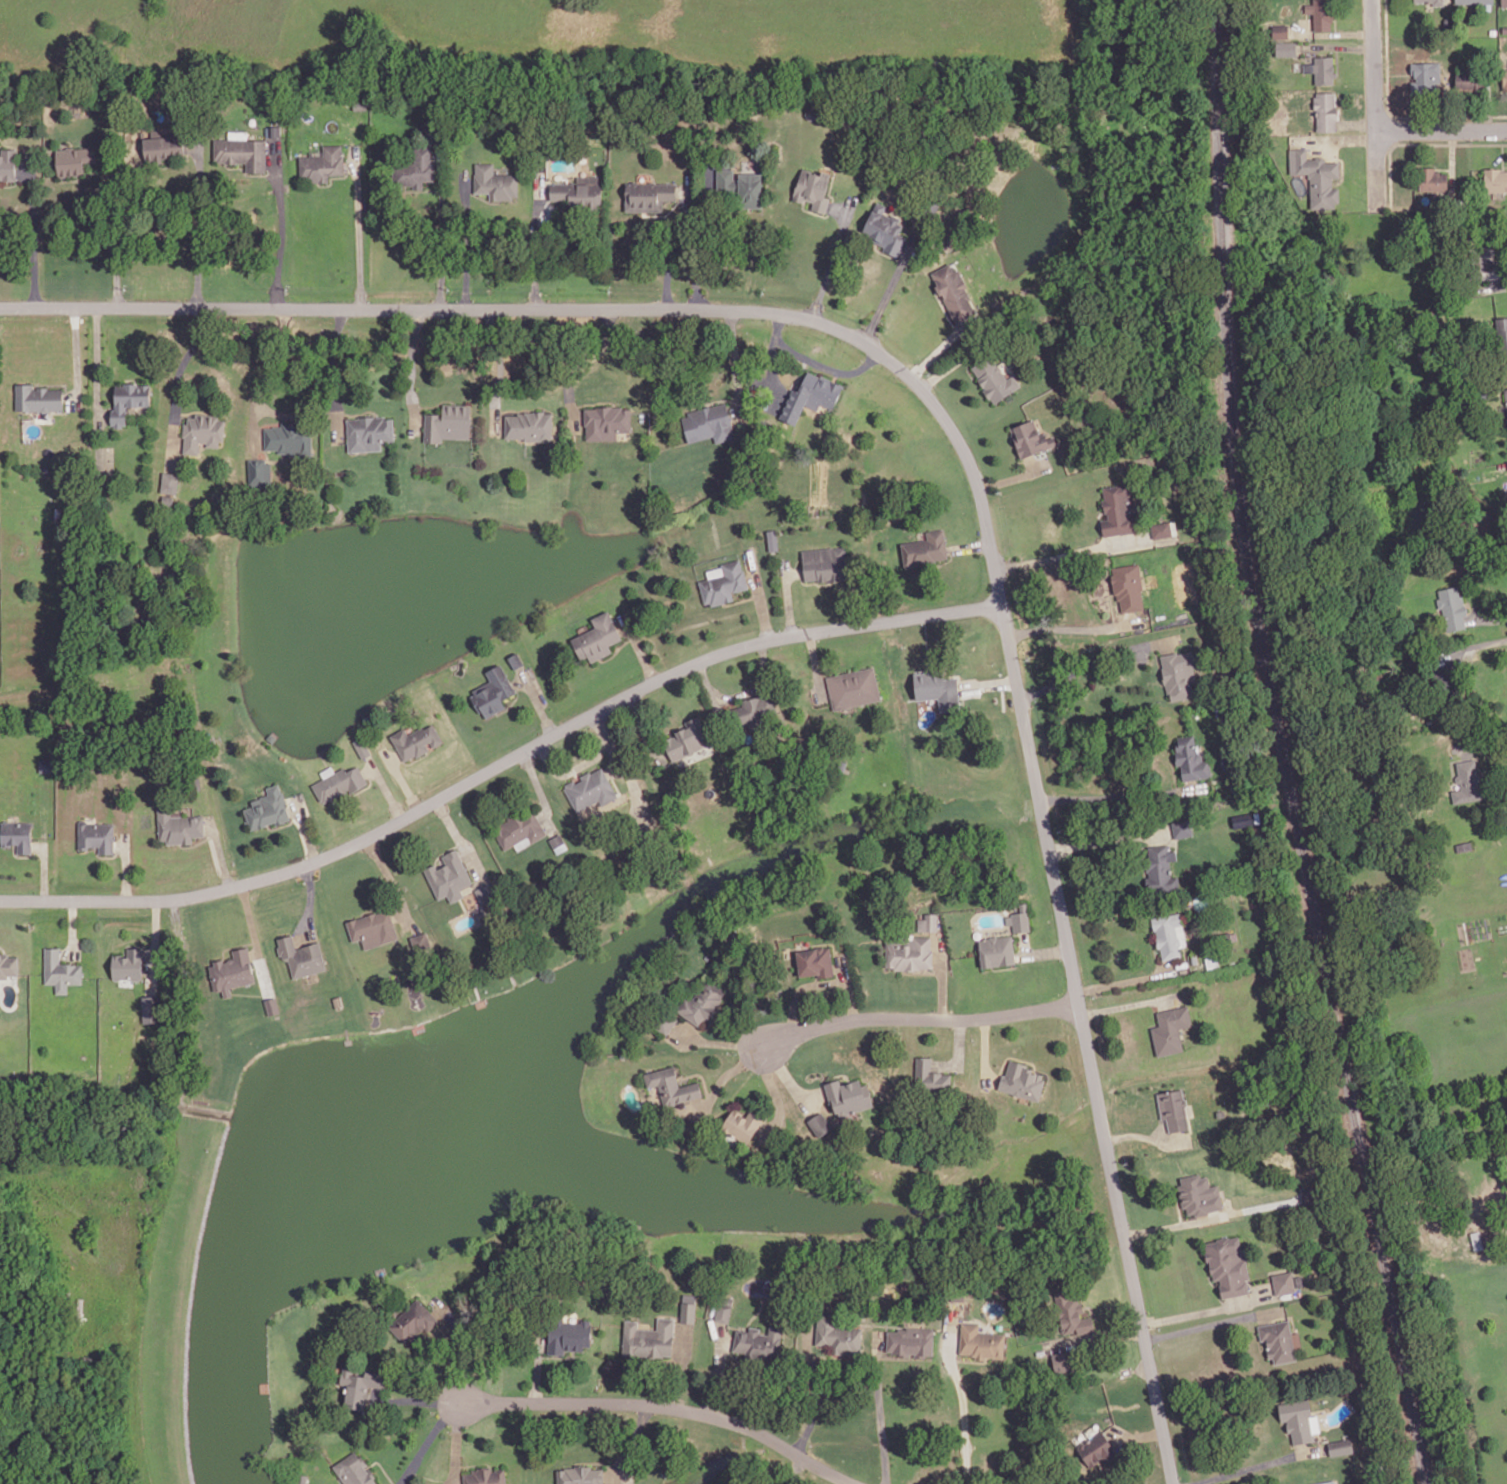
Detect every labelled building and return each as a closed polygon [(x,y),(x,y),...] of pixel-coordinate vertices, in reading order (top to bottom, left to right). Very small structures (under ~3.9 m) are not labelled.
[(1331,0),(1312,0),(1312,4),(1305,4),(1305,13),(1313,13),(1314,31),(1332,30),(1331,0)] [(1288,38),(1288,25),(1272,25),(1273,39),(1288,38)] [(1276,56),(1296,56),(1296,43),(1276,42),(1276,56)] [(1303,63),(1303,73),(1315,72),(1315,85),(1333,84),(1333,56),(1315,57),(1315,63),(1303,63)] [(1441,62),(1417,62),(1416,86),(1440,87),(1441,62)] [(1455,89),(1484,90),(1484,73),(1456,72),(1455,89)] [(1335,92),(1315,93),(1316,132),(1337,131),(1335,92)] [(816,116),(817,114),(817,112),(817,110),(816,108),(814,107),(812,106),(810,106),(808,107),(806,108),(805,110),(804,112),(805,114),(806,116),(807,118),(809,119),(811,119),(813,118),(815,117),(816,116)] [(271,135),(280,135),(280,125),(271,126),(271,135)] [(151,129),(152,137),(143,137),(145,159),(156,158),(156,162),(161,161),(161,157),(170,156),(170,154),(184,153),(183,134),(162,136),(162,128),(151,129)] [(214,139),(214,158),(218,158),(218,160),(227,161),(227,162),(235,162),(235,160),(247,160),(247,170),(264,170),(264,140),(214,139)] [(300,156),(300,175),(307,175),(308,180),(317,180),(328,180),(327,171),(329,171),(329,173),(343,173),(342,155),(340,155),(340,145),(324,145),(324,156),(300,156)] [(57,150),(59,176),(85,173),(84,164),(97,162),(96,146),(57,150)] [(415,146),(414,162),(405,162),(405,178),(410,178),(409,187),(422,187),(422,178),(433,179),(433,162),(430,162),(430,146),(415,146)] [(16,178),(17,148),(1,147),(1,155),(0,155),(0,178),(16,178)] [(1310,209),(1338,208),(1338,188),(1333,188),(1332,178),(1340,178),(1339,162),(1325,162),(1325,158),(1307,158),(1307,149),(1289,149),(1290,174),(1309,174),(1310,209)] [(475,162),(475,190),(491,190),(491,198),(512,198),(512,194),(517,194),(517,173),(493,173),(493,162),(475,162)] [(803,167),(793,198),(801,201),(803,196),(814,199),(811,208),(825,212),(829,198),(824,196),(831,173),(821,171),(820,174),(810,172),(811,170),(803,167)] [(716,169),(716,196),(732,196),(732,189),(738,189),(738,207),(760,207),(760,173),(737,173),(737,178),(732,178),(732,169),(716,169)] [(1419,190),(1447,191),(1448,170),(1420,169),(1419,190)] [(1485,170),(1484,192),(1506,192),(1506,171),(1485,170)] [(550,182),(550,199),(569,199),(569,209),(596,209),(596,202),(600,202),(600,175),(577,175),(577,182),(550,182)] [(624,182),(624,210),(643,210),(662,211),(662,199),(676,199),(676,182),(655,182),(654,181),(650,180),(648,182),(637,182),(636,180),(632,181),(631,182),(624,182)] [(877,201),(864,230),(871,233),(870,235),(881,240),(879,242),(886,245),(884,249),(897,255),(906,236),(899,232),(903,224),(899,222),(901,217),(892,213),(890,216),(883,212),(886,205),(877,201)] [(1486,257),(1486,258),(1493,257),(1493,247),(1482,248),(1482,257),(1486,257)] [(930,274),(940,293),(943,292),(945,297),(943,298),(956,322),(974,312),(968,300),(971,299),(965,288),(967,287),(957,268),(952,271),(948,264),(930,274)] [(1497,355),(1506,354),(1506,317),(1496,318),(1497,355)] [(993,404),(1021,387),(1014,375),(1006,379),(992,355),(971,367),(993,404)] [(779,416),(795,423),(805,403),(817,409),(820,402),(833,408),(843,385),(821,375),(821,376),(808,370),(798,391),(792,388),(779,416)] [(115,384),(115,409),(110,409),(110,423),(115,423),(115,425),(121,425),(121,423),(125,423),(125,404),(149,404),(149,383),(139,383),(139,384),(137,384),(137,382),(123,382),(123,384),(115,384)] [(16,384),(16,409),(40,409),(42,411),(47,411),(49,409),(61,409),(61,389),(47,389),(47,386),(37,386),(37,389),(31,389),(31,384),(16,384)] [(687,411),(688,415),(682,416),(688,440),(714,432),(716,439),(734,434),(724,400),(687,411)] [(425,412),(424,441),(438,442),(439,435),(470,437),(471,405),(442,404),(441,413),(425,412)] [(585,407),(585,424),(587,424),(587,437),(613,437),(613,431),(626,431),(626,407),(610,407),(610,405),(596,405),(596,407),(585,407)] [(503,416),(503,436),(523,436),(523,439),(548,439),(548,413),(541,413),(541,410),(530,409),(530,412),(521,411),(521,414),(515,414),(515,416),(503,416)] [(196,413),(195,418),(189,417),(188,424),(184,424),(183,435),(185,436),(183,451),(196,453),(198,439),(208,441),(208,444),(217,445),(218,438),(221,438),(223,421),(216,420),(216,416),(196,413)] [(346,418),(348,450),(381,449),(380,440),(393,440),(392,418),(383,418),(383,416),(374,416),(374,415),(358,416),(358,418),(346,418)] [(1010,427),(1021,456),(1057,442),(1054,435),(1047,438),(1045,432),(1039,434),(1033,418),(1010,427)] [(264,427),(265,448),(278,448),(278,451),(287,451),(287,455),(311,454),(311,426),(300,427),(300,421),(281,422),(281,425),(272,425),(272,427),(264,427)] [(248,459),(249,483),(270,483),(270,462),(265,462),(265,458),(248,459)] [(160,490),(176,492),(178,473),(163,471),(160,490)] [(1104,487),(1106,498),(1102,499),(1105,511),(1107,511),(1108,517),(1101,518),(1104,535),(1134,529),(1126,483),(1104,487)] [(163,494),(161,503),(171,504),(172,496),(163,494)] [(1152,523),(1154,536),(1172,533),(1170,520),(1152,523)] [(769,549),(778,549),(776,528),(767,529),(769,549)] [(927,530),(928,538),(901,542),(905,566),(930,562),(929,558),(947,555),(943,528),(927,530)] [(802,550),(805,579),(818,578),(818,580),(827,579),(827,577),(831,576),(831,580),(841,579),(841,577),(847,576),(844,545),(802,550)] [(722,563),(725,574),(700,581),(706,601),(711,600),(712,604),(734,598),(732,589),(734,589),(734,590),(749,586),(744,569),(742,569),(739,558),(722,563)] [(1113,566),(1114,574),(1112,574),(1114,586),(1115,592),(1118,592),(1119,598),(1121,598),(1123,610),(1144,607),(1141,588),(1143,588),(1139,562),(1113,566)] [(1465,628),(1463,614),(1464,614),(1460,584),(1436,588),(1439,609),(1441,608),(1444,631),(1465,628)] [(592,617),(596,627),(572,638),(581,658),(588,654),(591,660),(612,650),(609,644),(622,638),(608,609),(592,617)] [(1161,654),(1164,666),(1162,666),(1164,674),(1163,675),(1165,683),(1166,682),(1168,692),(1171,691),(1172,699),(1193,694),(1191,681),(1196,680),(1193,667),(1195,666),(1191,650),(1178,653),(1177,650),(1161,654)] [(508,656),(515,668),(524,663),(517,651),(508,656)] [(471,696),(479,710),(483,709),(487,716),(505,706),(500,698),(501,697),(503,699),(516,692),(500,664),(487,671),(492,680),(474,690),(476,694),(471,696)] [(827,676),(834,709),(878,699),(871,667),(827,676)] [(915,673),(918,698),(958,693),(956,676),(943,678),(942,670),(915,673)] [(731,708),(737,724),(778,710),(772,692),(760,696),(759,694),(741,700),(743,704),(731,708)] [(663,739),(664,741),(663,741),(672,760),(711,741),(698,715),(685,721),(688,726),(684,728),(684,727),(675,731),(677,734),(672,737),(671,735),(663,739)] [(390,735),(405,760),(415,754),(416,756),(426,750),(428,749),(425,743),(430,740),(434,746),(442,741),(432,724),(424,729),(422,725),(407,734),(403,727),(390,735)] [(1178,735),(1178,739),(1176,740),(1177,750),(1176,750),(1177,756),(1176,757),(1177,764),(1182,763),(1183,765),(1181,765),(1183,779),(1211,775),(1208,758),(1202,759),(1201,754),(1198,751),(1196,752),(1193,733),(1178,735)] [(354,741),(362,757),(371,752),(363,736),(354,741)] [(1451,790),(1453,804),(1482,799),(1476,757),(1455,760),(1459,788),(1451,790)] [(312,784),(321,800),(323,799),(325,801),(349,788),(351,791),(367,782),(358,765),(346,771),(343,767),(312,784)] [(566,783),(568,786),(565,787),(577,809),(599,796),(602,801),(616,793),(601,766),(591,772),(589,770),(580,775),(581,778),(576,781),(574,778),(566,783)] [(267,786),(269,793),(261,796),(262,797),(252,800),(254,806),(246,809),(252,827),(267,822),(277,818),(278,822),(290,818),(285,803),(287,802),(283,791),(281,791),(278,783),(267,786)] [(508,816),(509,819),(492,828),(505,849),(528,836),(532,841),(546,833),(531,806),(521,813),(519,810),(508,816)] [(158,808),(160,839),(167,839),(167,843),(180,842),(192,841),(192,835),(204,835),(203,814),(170,816),(170,807),(158,808)] [(1233,815),(1235,826),(1253,823),(1252,812),(1233,815)] [(1172,821),(1174,836),(1193,833),(1190,817),(1172,821)] [(78,821),(78,848),(88,848),(88,845),(97,845),(99,845),(99,852),(113,852),(113,822),(87,822),(85,819),(80,819),(78,821)] [(2,821),(2,845),(11,845),(11,842),(14,842),(18,842),(17,851),(31,852),(31,821),(9,821),(8,820),(4,820),(2,821)] [(550,838),(558,852),(568,846),(560,832),(550,838)] [(1457,843),(1458,851),(1473,848),(1471,840),(1457,843)] [(1148,845),(1149,856),(1146,856),(1147,870),(1149,870),(1151,890),(1178,888),(1177,876),(1170,877),(1169,859),(1177,858),(1176,849),(1168,850),(1167,843),(1148,845)] [(442,855),(447,864),(437,869),(434,863),(424,868),(439,898),(448,893),(452,901),(464,895),(460,886),(472,881),(456,848),(442,855)] [(475,889),(481,902),(495,895),(488,882),(475,889)] [(346,921),(353,941),(362,938),(365,948),(398,937),(389,909),(375,913),(375,911),(346,921)] [(1012,912),(1014,931),(1030,929),(1028,910),(1012,912)] [(1152,917),(1180,911),(1182,923),(1175,925),(1178,936),(1180,938),(1181,943),(1179,945),(1181,955),(1163,959),(1161,946),(1158,947),(1156,936),(1158,936),(1156,928),(1155,929),(1152,917)] [(925,912),(925,930),(937,930),(937,912),(925,912)] [(411,936),(415,949),(431,945),(426,931),(411,936)] [(278,937),(280,946),(278,946),(281,954),(282,953),(283,957),(287,959),(289,959),(294,977),(326,968),(320,942),(296,949),(292,934),(278,937)] [(979,939),(982,966),(992,965),(1015,962),(1012,934),(998,936),(996,935),(990,936),(989,937),(979,939)] [(886,935),(886,966),(894,966),(894,968),(903,968),(921,969),(921,966),(932,967),(932,950),(931,950),(931,936),(886,935)] [(209,965),(214,990),(223,988),(224,995),(232,994),(230,986),(256,980),(248,945),(233,949),(235,959),(232,957),(229,958),(228,960),(224,961),(223,958),(214,960),(215,964),(209,965)] [(796,950),(800,975),(818,973),(818,977),(834,974),(830,946),(825,946),(823,945),(817,945),(815,948),(796,950)] [(45,946),(45,982),(56,982),(56,992),(67,992),(67,982),(81,982),(81,963),(59,963),(59,946),(45,946)] [(114,954),(113,977),(143,978),(143,946),(127,946),(127,956),(120,956),(121,954),(114,954)] [(7,978),(7,973),(17,973),(17,957),(7,957),(7,953),(0,953),(0,977),(7,978)] [(675,1008),(698,1024),(704,1016),(707,1018),(710,1014),(713,1014),(718,1007),(716,1006),(728,989),(708,975),(692,998),(686,994),(675,1008)] [(143,996),(157,995),(158,1023),(144,1023),(143,996)] [(334,997),(336,1006),(343,1004),(341,995),(334,997)] [(266,998),(270,1014),(280,1011),(276,996),(266,998)] [(1157,1011),(1187,1004),(1192,1024),(1178,1027),(1183,1049),(1158,1054),(1152,1026),(1160,1025),(1157,1011)] [(650,1023),(666,1034),(677,1018),(661,1007),(650,1023)] [(916,1055),(915,1087),(950,1089),(951,1073),(942,1073),(942,1071),(931,1071),(932,1056),(916,1055)] [(1010,1058),(1006,1073),(1002,1072),(998,1087),(1014,1092),(1014,1094),(1019,1095),(1021,1094),(1039,1100),(1045,1078),(1042,1077),(1044,1073),(1036,1071),(1035,1073),(1033,1072),(1031,1072),(1033,1068),(1024,1066),(1021,1075),(1020,1075),(1024,1062),(1010,1058)] [(644,1072),(648,1086),(659,1083),(664,1104),(668,1103),(671,1105),(675,1104),(676,1102),(703,1095),(699,1080),(680,1085),(678,1077),(674,1065),(644,1072)] [(824,1082),(830,1102),(833,1101),(837,1115),(873,1104),(866,1083),(861,1085),(859,1078),(850,1081),(841,1084),(839,1078),(824,1082)] [(1157,1092),(1182,1088),(1184,1097),(1186,1099),(1187,1104),(1185,1106),(1189,1128),(1169,1132),(1166,1117),(1162,1118),(1157,1092)] [(722,1128),(730,1133),(731,1132),(748,1142),(764,1117),(751,1109),(746,1117),(741,1114),(742,1112),(734,1107),(722,1128)] [(808,1120),(819,1136),(832,1127),(821,1111),(808,1120)] [(1199,1173),(1181,1177),(1182,1184),(1179,1185),(1183,1206),(1187,1205),(1189,1213),(1195,1211),(1196,1215),(1208,1212),(1207,1209),(1222,1206),(1217,1184),(1210,1185),(1208,1175),(1200,1177),(1199,1173)] [(1206,1242),(1207,1251),(1205,1252),(1207,1260),(1210,1259),(1212,1265),(1210,1265),(1211,1272),(1213,1272),(1214,1278),(1220,1277),(1222,1283),(1220,1284),(1222,1296),(1249,1291),(1247,1280),(1245,1280),(1245,1278),(1250,1277),(1246,1258),(1241,1259),(1239,1248),(1241,1248),(1239,1235),(1229,1237),(1229,1236),(1217,1238),(1217,1240),(1206,1242)] [(487,1270),(496,1271),(497,1263),(489,1261),(487,1270)] [(1273,1274),(1276,1293),(1295,1289),(1292,1270),(1273,1274)] [(1056,1292),(1061,1335),(1095,1331),(1093,1316),(1085,1317),(1083,1301),(1077,1302),(1076,1290),(1056,1292)] [(384,1325),(401,1341),(406,1336),(410,1339),(414,1334),(411,1332),(414,1329),(417,1332),(422,1326),(427,1331),(441,1316),(415,1292),(384,1325)] [(719,1300),(731,1303),(733,1297),(720,1294),(719,1300)] [(680,1320),(694,1321),(696,1297),(682,1296),(680,1320)] [(715,1318),(728,1321),(732,1304),(719,1301),(715,1318)] [(818,1313),(816,1342),(833,1343),(833,1352),(854,1353),(855,1349),(860,1350),(862,1328),(836,1326),(837,1314),(818,1313)] [(549,1316),(548,1351),(563,1352),(564,1348),(573,1348),(583,1349),(582,1344),(590,1344),(591,1322),(589,1322),(589,1319),(581,1318),(581,1322),(562,1320),(563,1316),(549,1316)] [(625,1319),(622,1354),(637,1355),(637,1351),(648,1352),(648,1353),(660,1354),(660,1351),(671,1352),(673,1317),(658,1316),(657,1328),(636,1327),(637,1320),(625,1319)] [(1259,1325),(1288,1319),(1296,1358),(1274,1363),(1273,1355),(1269,1356),(1266,1344),(1268,1344),(1267,1337),(1262,1338),(1259,1325)] [(962,1322),(960,1351),(972,1352),(971,1354),(976,1355),(976,1357),(984,1357),(985,1355),(1003,1356),(1005,1333),(978,1331),(979,1323),(962,1322)] [(746,1351),(745,1357),(758,1360),(759,1354),(778,1357),(784,1325),(770,1323),(768,1333),(759,1332),(760,1327),(750,1325),(749,1330),(737,1328),(733,1349),(746,1351)] [(907,1325),(906,1328),(899,1327),(898,1330),(888,1330),(887,1350),(893,1350),(893,1352),(900,1352),(900,1355),(909,1355),(909,1352),(915,1352),(915,1355),(925,1356),(925,1353),(933,1353),(934,1327),(907,1325)] [(1052,1353),(1056,1369),(1076,1365),(1072,1348),(1052,1353)] [(344,1363),(341,1382),(348,1383),(345,1404),(364,1407),(365,1399),(369,1399),(370,1391),(367,1390),(368,1384),(384,1387),(386,1373),(366,1370),(365,1376),(351,1373),(352,1364),(344,1363)] [(1278,1402),(1309,1397),(1312,1414),(1308,1414),(1312,1439),(1294,1442),(1291,1427),(1289,1428),(1287,1419),(1281,1420),(1278,1402)] [(1078,1447),(1092,1468),(1117,1450),(1103,1430),(1078,1447)] [(1328,1441),(1331,1454),(1353,1450),(1351,1437),(1328,1441)] [(347,1483),(350,1483),(376,1483),(377,1483),(373,1477),(375,1475),(370,1467),(367,1469),(364,1464),(367,1463),(361,1455),(359,1456),(355,1451),(335,1465),(347,1483)] [(559,1483),(602,1483),(604,1482),(604,1467),(592,1467),(592,1465),(582,1465),(582,1464),(575,1464),(575,1467),(566,1467),(566,1469),(558,1470),(559,1483)] [(465,1483),(507,1483),(505,1466),(496,1467),(496,1469),(492,1470),(491,1467),(483,1467),(482,1466),(478,1466),(478,1468),(473,1468),(473,1472),(464,1473),(465,1483)] [(300,1483),(306,1483),(308,1474),(302,1473),(300,1483)]
